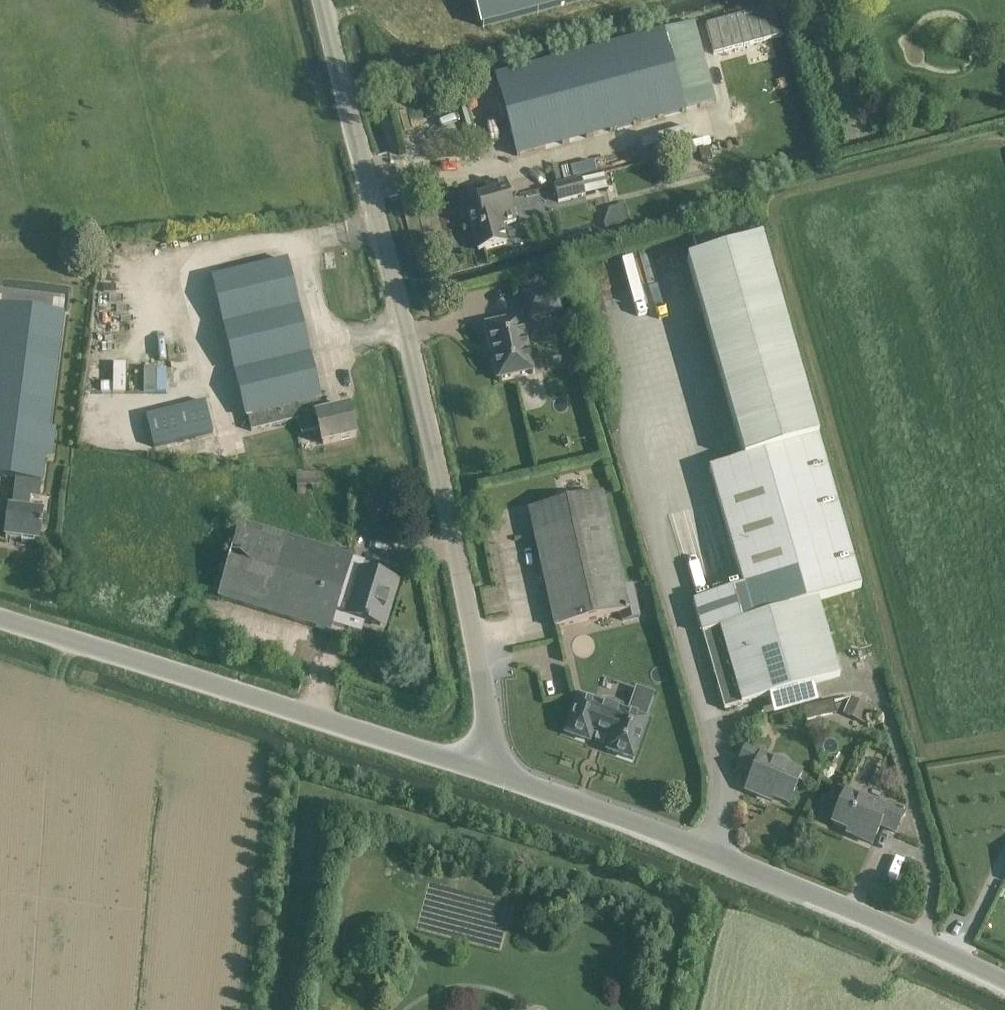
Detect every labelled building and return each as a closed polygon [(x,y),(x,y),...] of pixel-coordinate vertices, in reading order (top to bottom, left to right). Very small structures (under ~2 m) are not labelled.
[(517,157),(687,112),(716,104),(694,22),(665,30),(494,78),(517,157)] [(581,178),(553,185),(558,203),(586,196),(585,195),(607,190),(604,174),(581,179),(581,178)] [(515,222),(505,183),(484,188),(485,192),(480,193),(478,196),(481,198),(477,204),(475,202),(473,206),(474,210),(467,212),(478,251),(506,243),(502,226),(515,222)] [(629,223),(624,205),(609,209),(604,224),(606,230),(629,223)] [(818,439),(759,241),(684,264),(743,461),(709,471),(743,588),(692,604),(701,635),(703,634),(725,708),(741,704),(741,705),(840,677),(818,601),(861,589),(818,439)] [(637,309),(651,306),(642,252),(629,254),(637,309)] [(618,258),(582,271),(599,319),(615,314),(616,317),(636,310),(618,258)] [(246,418),(249,418),(251,430),(298,420),(301,434),(317,430),(321,445),(356,437),(349,407),(322,414),(319,401),(322,400),(288,260),(212,278),(246,418)] [(528,317),(559,310),(555,289),(523,296),(528,317)] [(16,479),(12,508),(10,508),(6,537),(39,542),(43,512),(28,510),(30,496),(40,498),(42,483),(43,483),(46,458),(52,459),(56,432),(50,431),(65,314),(0,305),(0,477),(16,479)] [(532,371),(520,318),(485,326),(498,379),(532,371)] [(177,364),(153,366),(154,389),(178,388),(177,364)] [(202,406),(172,413),(183,455),(213,447),(216,458),(251,449),(245,428),(210,437),(202,406)] [(603,494),(527,511),(554,629),(630,612),(603,494)] [(353,558),(239,523),(217,599),(331,634),(342,596),(347,579),(353,558)] [(347,579),(342,596),(353,599),(347,616),(384,627),(398,582),(361,571),(358,582),(347,579)] [(578,696),(565,733),(589,741),(592,732),(611,738),(607,751),(633,760),(647,720),(629,714),(620,711),(622,707),(621,706),(620,706),(618,705),(617,704),(616,704),(615,703),(614,703),(612,702),(611,702),(610,701),(609,701),(607,701),(606,701),(605,701),(603,701),(602,704),(578,696)] [(865,724),(872,708),(851,698),(844,714),(865,724)] [(789,804),(801,774),(762,757),(765,749),(761,748),(748,743),(746,742),(736,767),(752,774),(745,790),(763,798),(765,794),(789,804)] [(888,801),(884,809),(845,792),(832,823),(856,832),(854,836),(872,844),(880,827),(897,834),(907,809),(888,801)]
